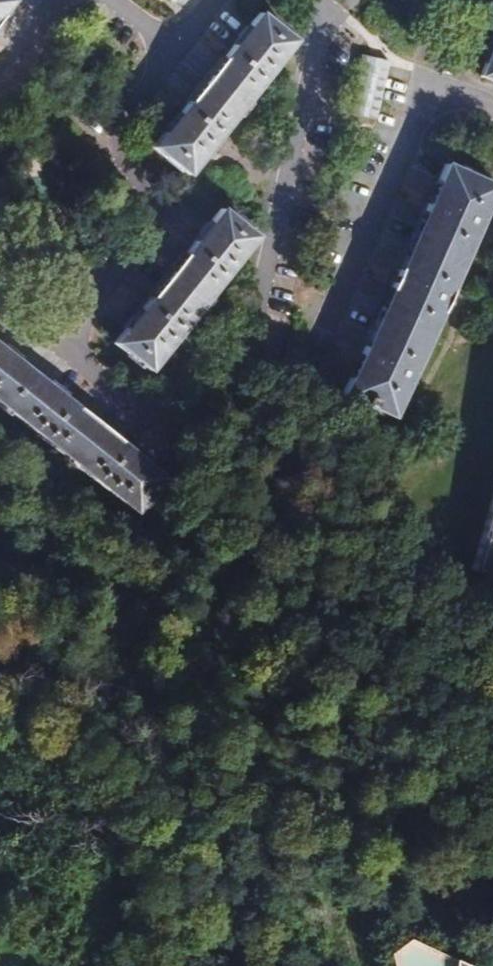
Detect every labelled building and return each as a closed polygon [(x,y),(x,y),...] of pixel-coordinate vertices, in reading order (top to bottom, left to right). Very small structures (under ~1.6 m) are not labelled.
[(273,59),(286,42),(253,16),(226,50),(217,61),(180,107),(173,117),(146,150),(179,177),(273,59)] [(217,61),(226,50),(218,44),(210,55),(217,61)] [(484,76),(492,80),(492,53),(484,76)] [(173,117),(180,107),(173,101),(166,111),(173,117)] [(492,193),(492,183),(444,161),(339,391),(392,415),(492,193)] [(130,389),(238,258),(205,231),(178,264),(170,274),(132,320),(124,330),(98,362),(130,389)] [(170,274),(178,264),(172,258),(163,269),(170,274)] [(124,330),(132,320),(126,315),(118,325),(124,330)] [(118,528),(145,495),(111,468),(101,460),(54,423),(44,415),(0,380),(0,435),(118,528)] [(59,417),(49,410),(44,415),(54,423),(59,417)] [(116,463),(105,454),(101,460),(111,468),(116,463)] [(478,566),(492,570),(492,509),(478,566)]
